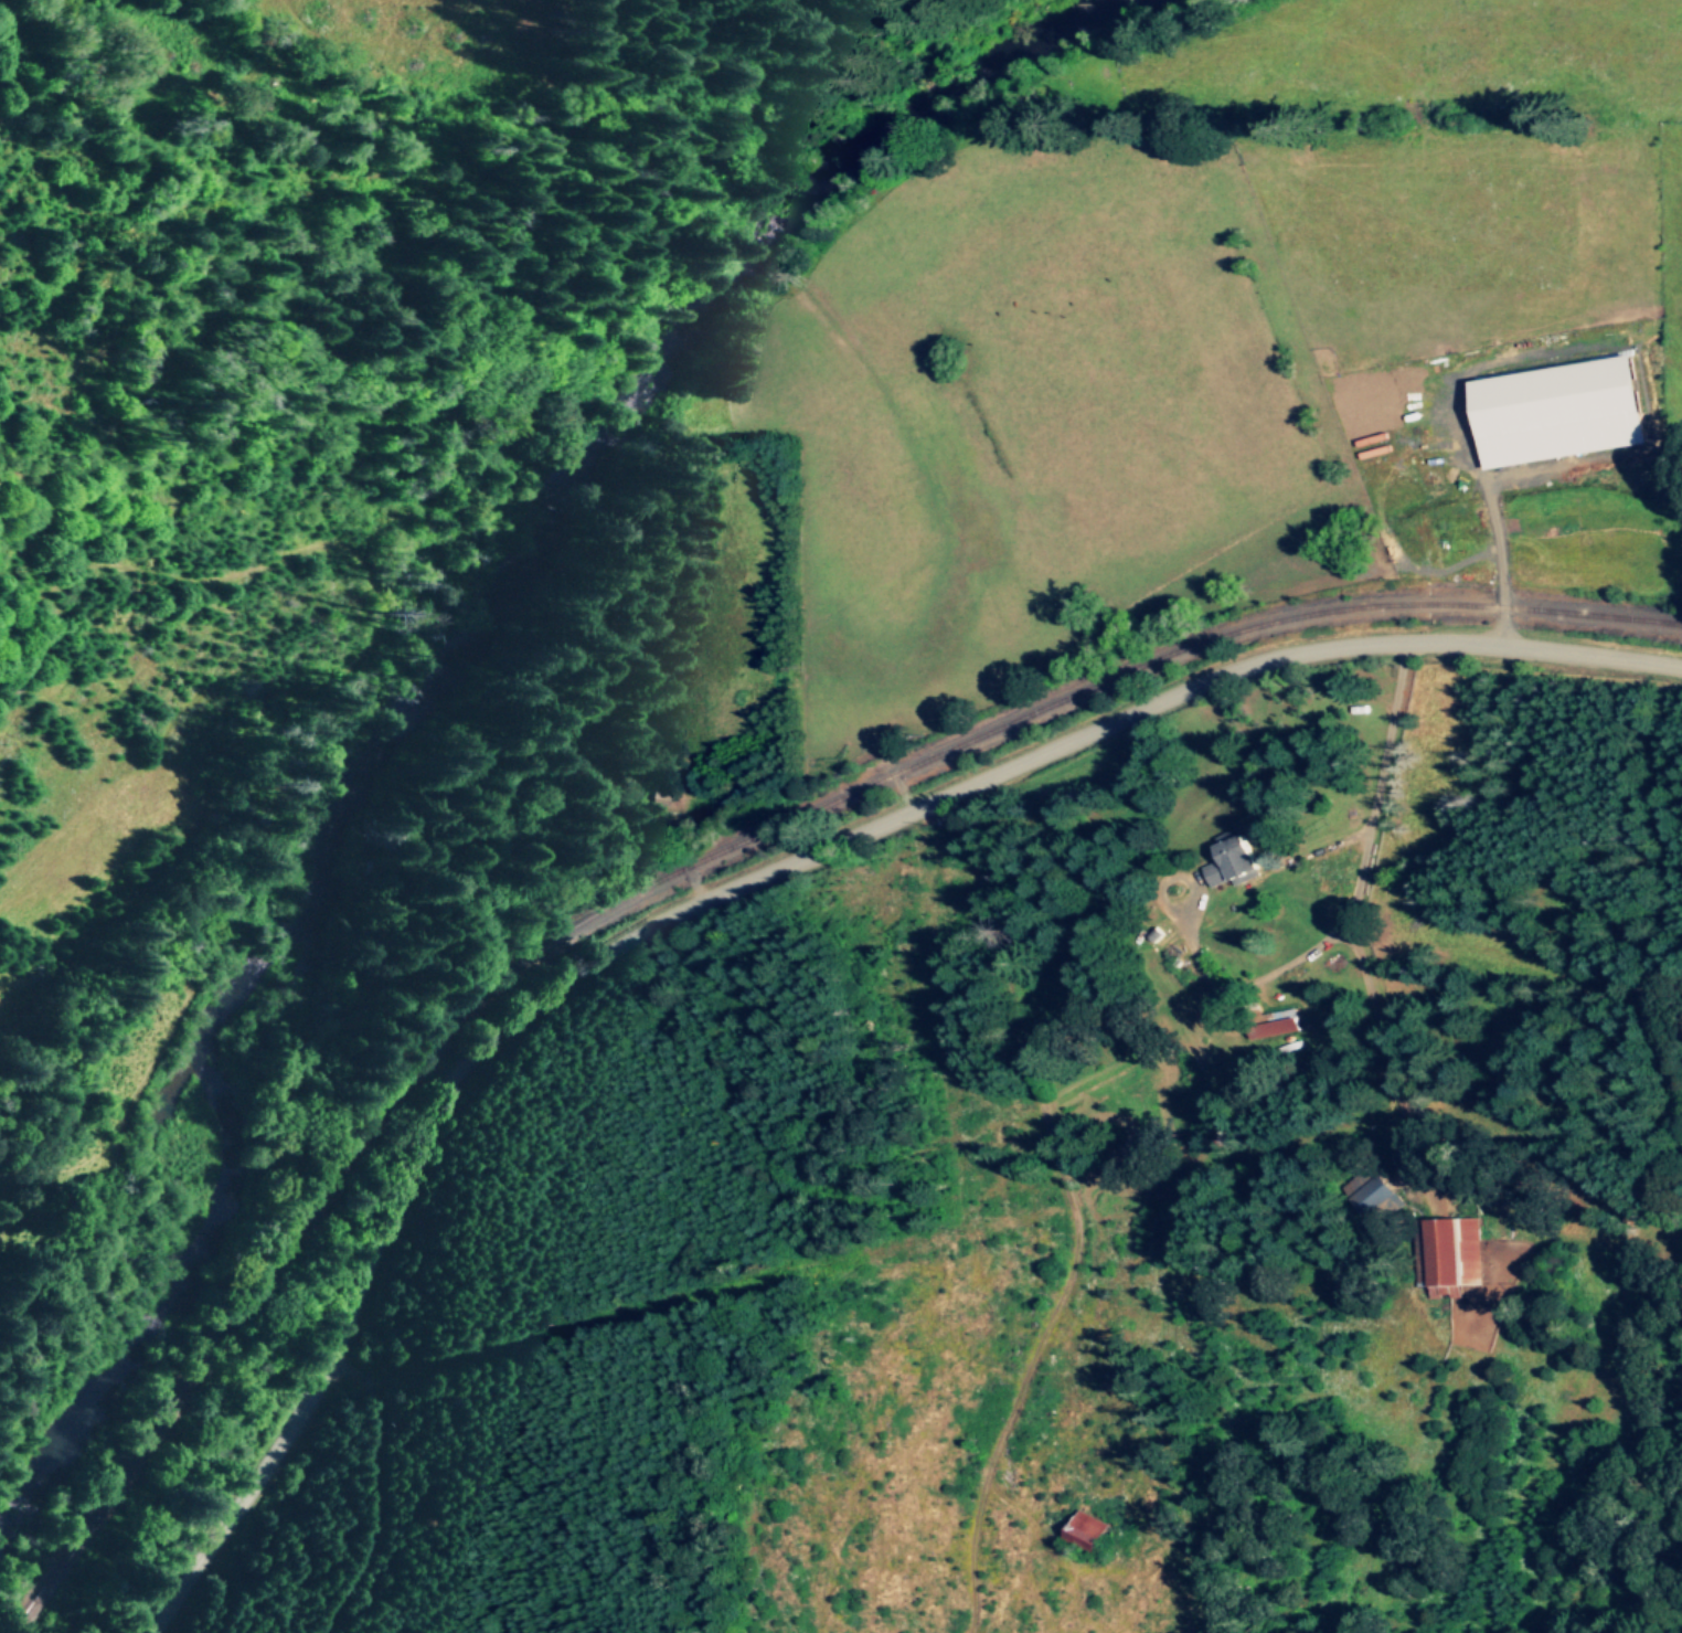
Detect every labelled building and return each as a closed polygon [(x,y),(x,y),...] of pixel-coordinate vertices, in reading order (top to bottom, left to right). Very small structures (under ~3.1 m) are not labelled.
[(1487,466),(1650,444),(1638,355),(1475,377),(1487,466)] [(1247,831),(1218,843),(1224,858),(1204,866),(1212,886),(1233,877),(1236,884),(1264,872),(1247,831)] [(1248,1023),(1252,1039),(1303,1027),(1298,1006),(1268,1013),(1269,1018),(1248,1023)] [(1401,1193),(1383,1174),(1358,1196),(1376,1215),(1401,1193)] [(1481,1216),(1427,1218),(1429,1285),(1483,1283),(1481,1216)]
